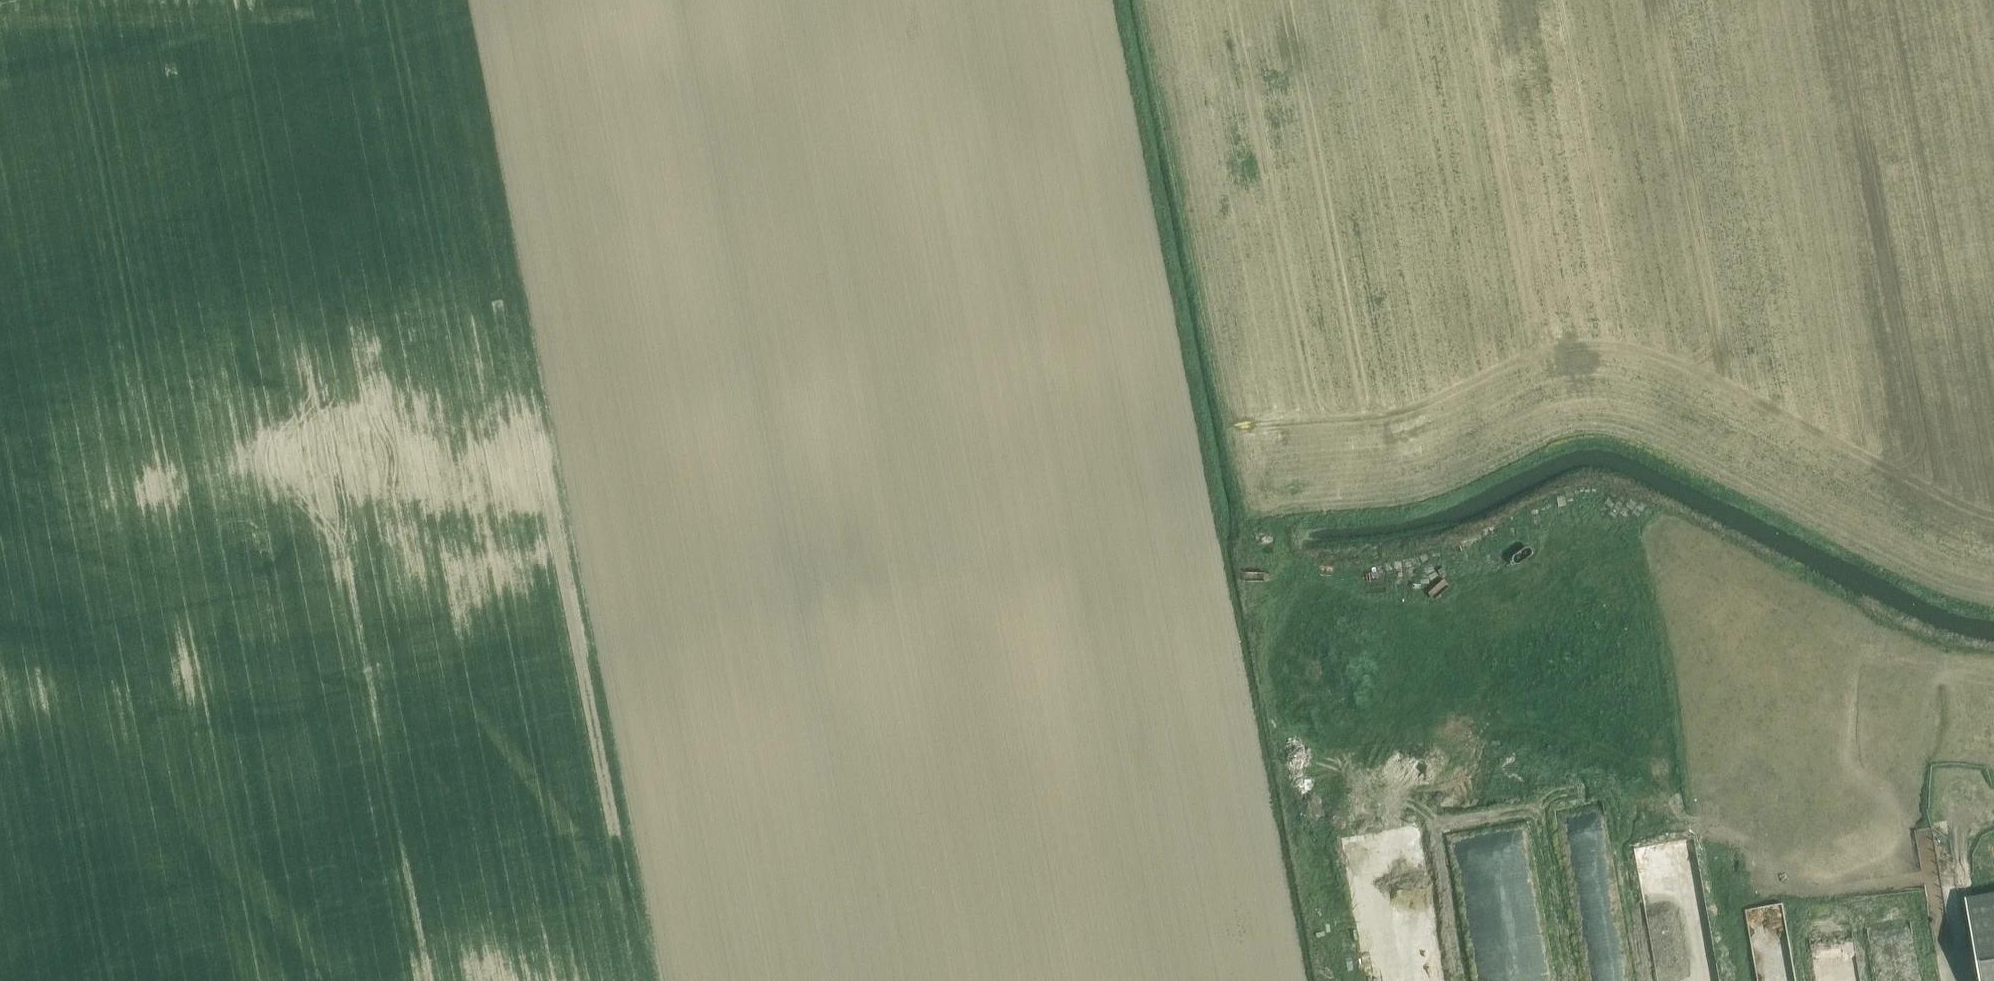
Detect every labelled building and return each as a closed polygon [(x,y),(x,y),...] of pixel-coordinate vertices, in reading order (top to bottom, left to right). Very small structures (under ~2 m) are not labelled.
[(1965,900),(1979,980),(1993,980),(1993,895),(1965,900)]
